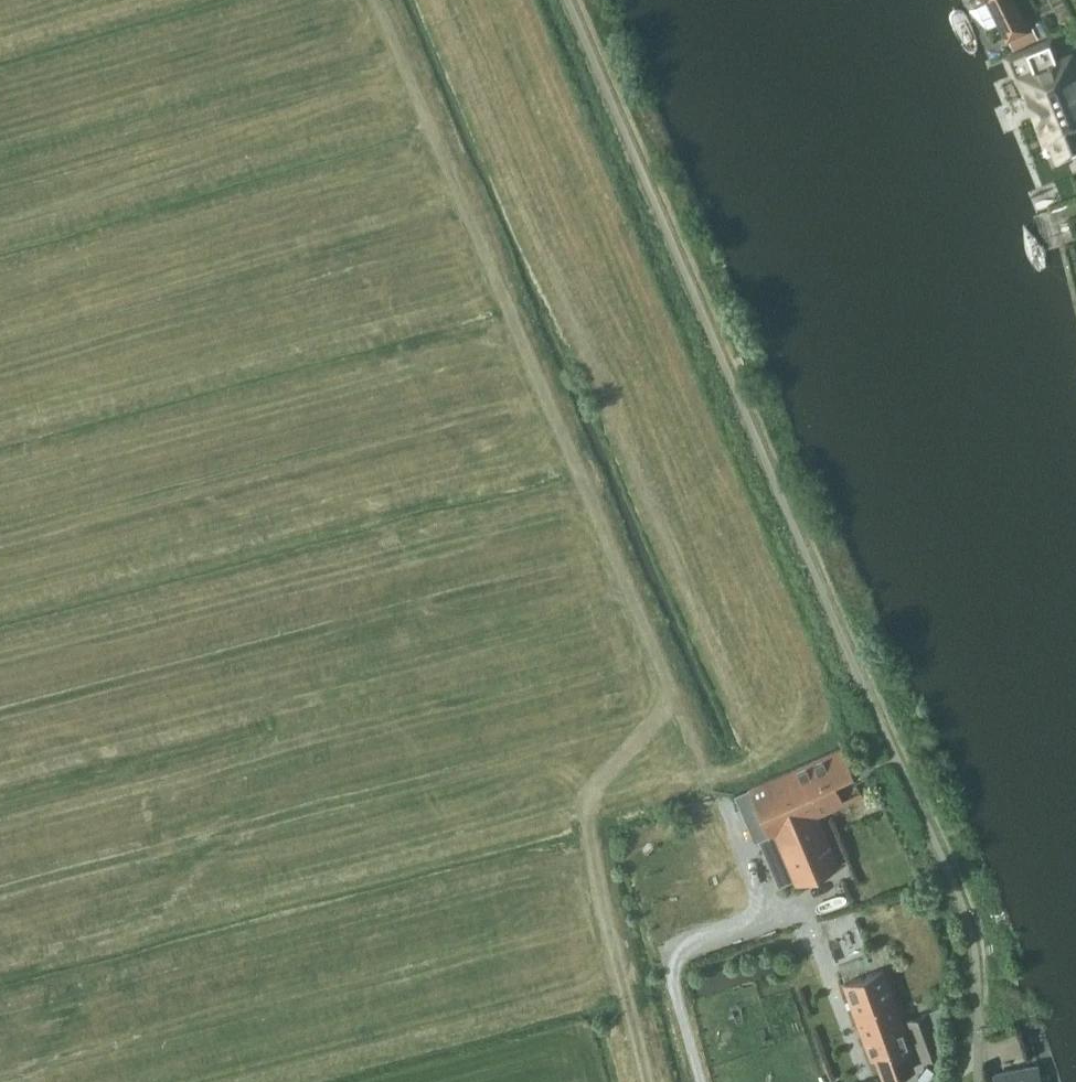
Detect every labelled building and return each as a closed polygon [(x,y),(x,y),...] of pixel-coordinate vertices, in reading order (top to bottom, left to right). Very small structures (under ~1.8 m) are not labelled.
[(999,21),(1006,37),(1024,28),(1010,0),(989,0),(999,21)] [(1037,38),(1032,27),(1007,39),(1012,49),(1037,38)] [(1071,74),(1065,59),(1058,61),(1049,41),(1007,58),(1016,80),(1027,76),(1032,88),(1026,90),(1040,124),(1045,122),(1051,136),(1057,133),(1066,155),(1075,151),(1075,72),(1071,74)] [(818,812),(862,793),(841,746),(750,785),(771,832),(773,831),(795,881),(839,862),(818,812)] [(884,1076),(913,1066),(907,1050),(912,1049),(882,967),(844,981),(872,1058),(877,1056),(884,1076)] [(940,1006),(907,1018),(922,1059),(942,1052),(940,1006)] [(1038,1063),(995,1071),(997,1081),(1042,1081),(1038,1063)]
